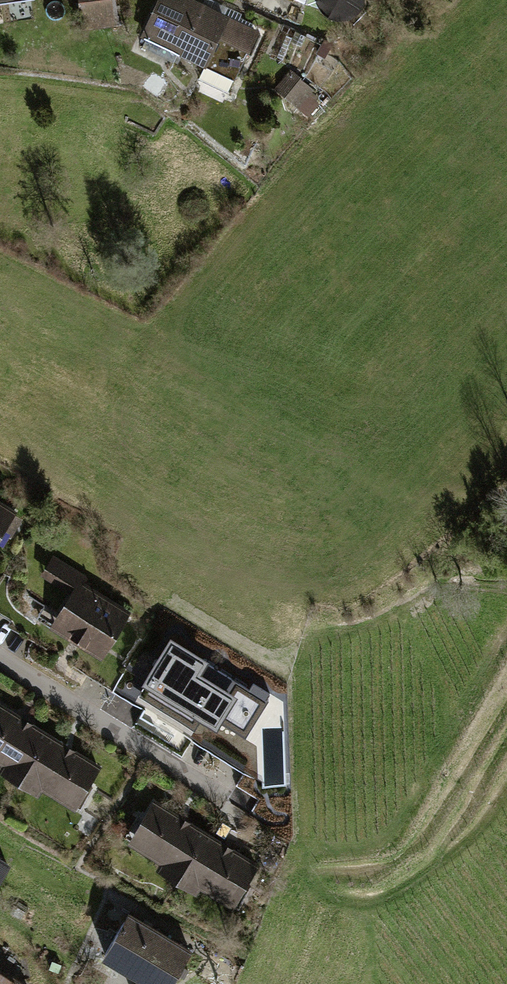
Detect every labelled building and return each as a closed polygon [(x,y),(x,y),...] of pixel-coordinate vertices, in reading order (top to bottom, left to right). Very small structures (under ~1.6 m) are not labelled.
[(83,30),(120,26),(117,0),(80,0),(83,30)] [(231,17),(232,15),(199,0),(158,0),(141,36),(207,67),(231,17)] [(341,26),(373,0),(320,0),(341,26)] [(231,17),(207,67),(235,80),(249,51),(250,52),(260,30),(231,17)] [(291,69),(274,89),(284,98),(285,96),(309,116),(320,103),(310,94),(314,89),(301,79),(302,78),(291,69)] [(21,519),(0,508),(0,559),(21,519)] [(155,622),(55,563),(41,587),(71,605),(48,643),(118,684),(155,622)] [(273,697),(171,634),(140,684),(216,731),(225,717),(250,733),(273,697)] [(5,704),(0,712),(0,771),(82,824),(114,774),(5,704)] [(259,863),(152,805),(126,853),(233,911),(259,863)] [(0,866),(0,896),(14,876),(0,866)] [(128,927),(103,973),(124,983),(184,983),(195,962),(128,927)]
